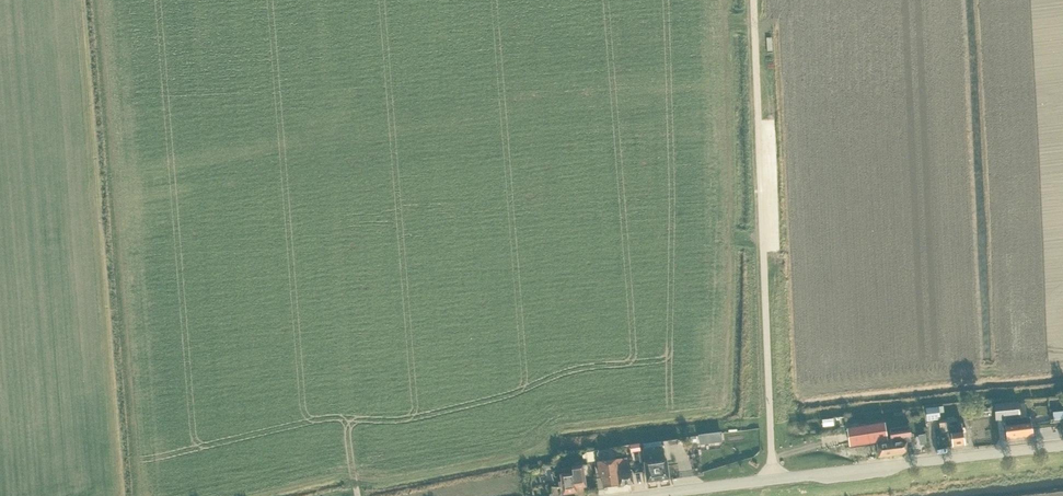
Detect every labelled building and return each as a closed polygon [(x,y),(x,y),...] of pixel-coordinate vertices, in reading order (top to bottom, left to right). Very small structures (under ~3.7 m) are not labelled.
[(1017,403),(995,406),(996,421),(1004,420),(1019,419),(1019,418),(1017,403)] [(940,420),(939,407),(925,409),(927,422),(940,420)] [(1053,413),(1054,423),(1056,423),(1062,423),(1062,412),(1053,413)] [(1019,419),(1004,420),(1006,431),(1007,440),(1033,437),(1031,424),(1030,418),(1019,419)] [(952,447),(965,446),(962,425),(958,425),(958,422),(956,423),(956,419),(939,421),(939,428),(949,427),(952,447)] [(889,429),(890,440),(887,441),(885,424),(847,430),(849,447),(876,443),(878,458),(908,454),(907,447),(911,447),(910,438),(911,438),(910,426),(889,429)] [(721,433),(710,434),(710,436),(710,437),(711,444),(722,443),(721,434),(721,433)] [(669,480),(667,463),(665,446),(642,449),(647,483),(669,480)] [(619,487),(633,485),(632,474),(631,470),(628,470),(626,459),(597,463),(599,479),(602,479),(603,489),(619,487)] [(563,495),(576,493),(576,489),(586,488),(583,466),(572,468),(573,474),(561,476),(563,495)]
